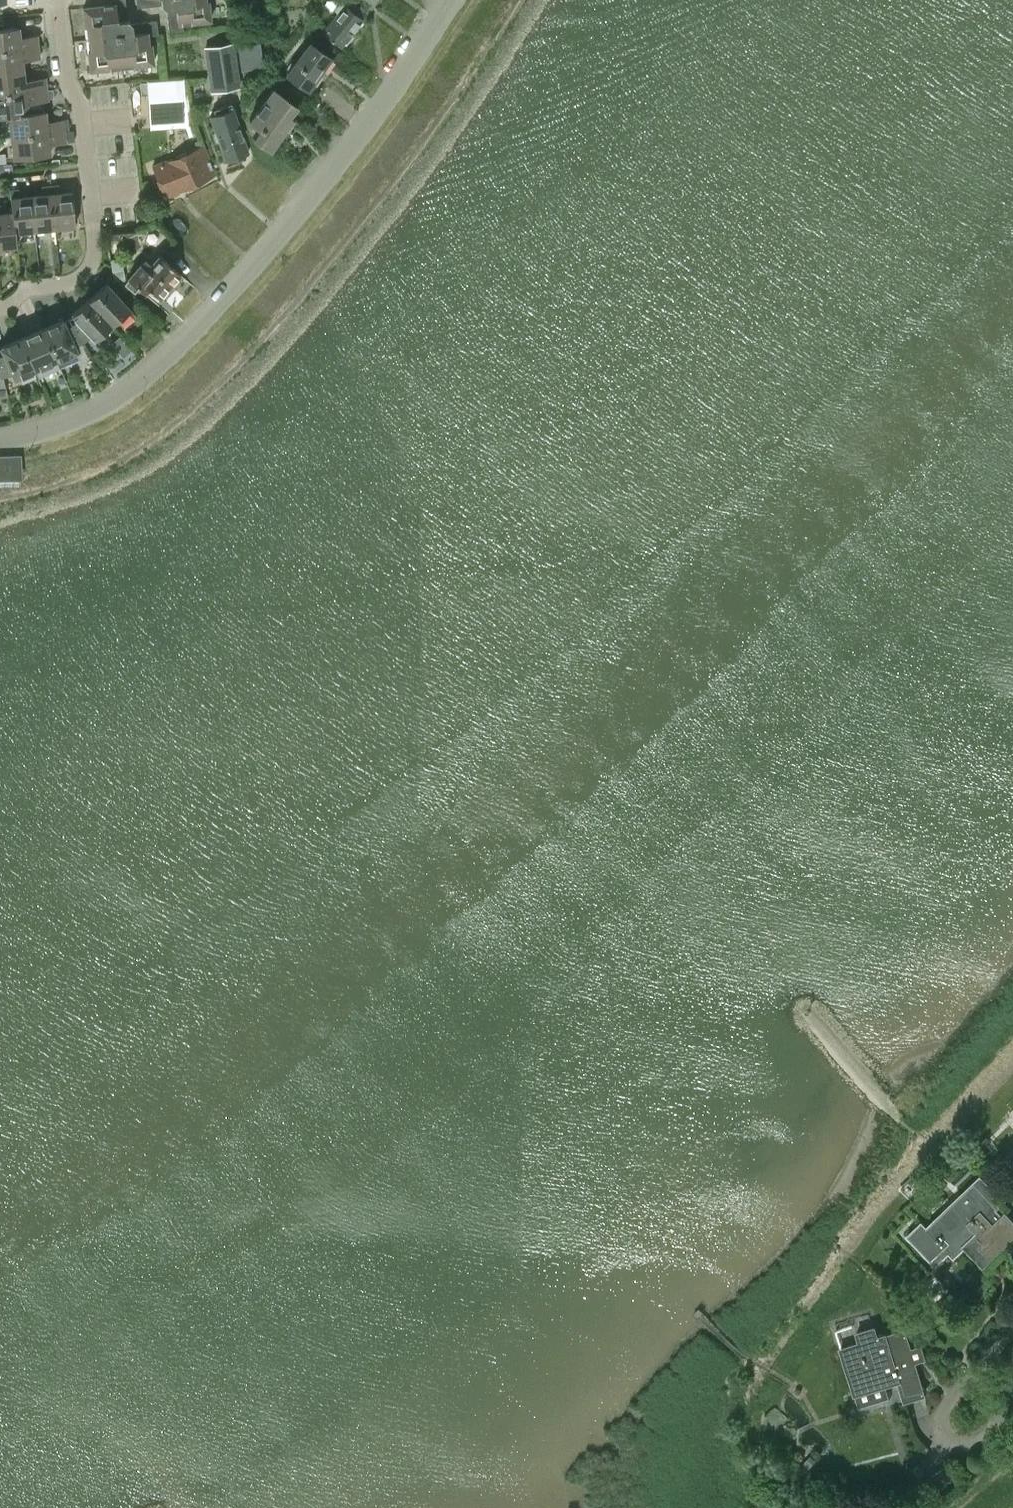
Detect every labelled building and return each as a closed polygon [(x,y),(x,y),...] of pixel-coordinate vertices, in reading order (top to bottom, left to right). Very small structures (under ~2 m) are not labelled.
[(125,0),(111,0),(111,4),(83,7),(90,70),(153,63),(150,35),(158,34),(156,20),(131,23),(127,20),(125,0)] [(137,7),(163,4),(166,7),(169,33),(183,31),(182,23),(210,20),(208,0),(136,0),(137,7)] [(9,14),(7,3),(0,4),(0,16),(9,14)] [(339,49),(362,21),(345,7),(322,35),(339,49)] [(38,46),(37,34),(20,36),(18,26),(0,28),(0,50),(38,46)] [(237,45),(241,70),(263,67),(259,41),(237,45)] [(241,87),(234,42),(205,46),(211,91),(241,87)] [(308,91),(316,81),(331,60),(310,45),(287,76),(308,91)] [(23,70),(22,60),(39,58),(38,46),(0,50),(0,72),(23,70)] [(43,89),(41,77),(24,79),(23,70),(0,72),(0,94),(43,89)] [(150,119),(186,116),(184,78),(147,81),(150,119)] [(9,115),(9,114),(28,112),(27,103),(44,101),(43,89),(0,94),(0,116),(9,115)] [(261,130),(255,138),(272,151),(293,121),(289,118),(297,107),(273,90),(250,122),(261,130)] [(224,161),(249,152),(231,103),(219,107),(221,112),(210,115),(215,130),(212,132),(215,141),(219,141),(223,153),(221,153),(224,161)] [(9,115),(11,136),(65,130),(63,118),(46,120),(45,110),(28,112),(9,114),(9,115)] [(66,142),(65,130),(11,136),(14,158),(50,154),(49,144),(66,142)] [(158,182),(159,182),(165,197),(186,189),(215,176),(203,144),(172,158),(166,161),(152,166),(158,182)] [(58,184),(50,185),(54,227),(75,225),(71,191),(59,193),(58,184)] [(42,194),(31,196),(35,229),(54,227),(50,185),(41,186),(42,194)] [(10,189),(12,212),(15,231),(35,229),(31,196),(20,197),(19,188),(10,189)] [(0,204),(0,247),(17,245),(15,231),(12,212),(1,212),(0,204)] [(129,278),(144,292),(149,288),(160,298),(181,274),(160,255),(147,269),(141,264),(129,278)] [(110,258),(114,281),(125,279),(122,256),(110,258)] [(88,299),(112,325),(130,309),(107,282),(88,299)] [(68,317),(84,341),(92,336),(95,340),(112,325),(88,299),(72,313),(73,314),(68,317)] [(43,327),(57,360),(78,351),(75,346),(84,341),(68,317),(63,320),(63,319),(43,327)] [(20,337),(35,370),(57,360),(43,327),(20,337)] [(2,376),(12,374),(14,379),(35,370),(20,337),(0,346),(1,348),(0,348),(0,367),(2,376)] [(113,345),(124,359),(132,352),(121,339),(113,345)] [(20,477),(20,455),(0,455),(0,477),(20,477)] [(982,1176),(928,1227),(922,1220),(908,1234),(936,1264),(950,1251),(954,1255),(965,1245),(984,1266),(1009,1242),(1012,1245),(1012,1244),(1012,1219),(1005,1211),(1002,1214),(991,1202),(999,1194),(982,1176)] [(841,1348),(854,1393),(898,1380),(905,1403),(925,1397),(904,1330),(886,1335),(885,1334),(877,1337),(874,1327),(857,1332),(860,1343),(842,1349),(842,1347),(841,1348)]
